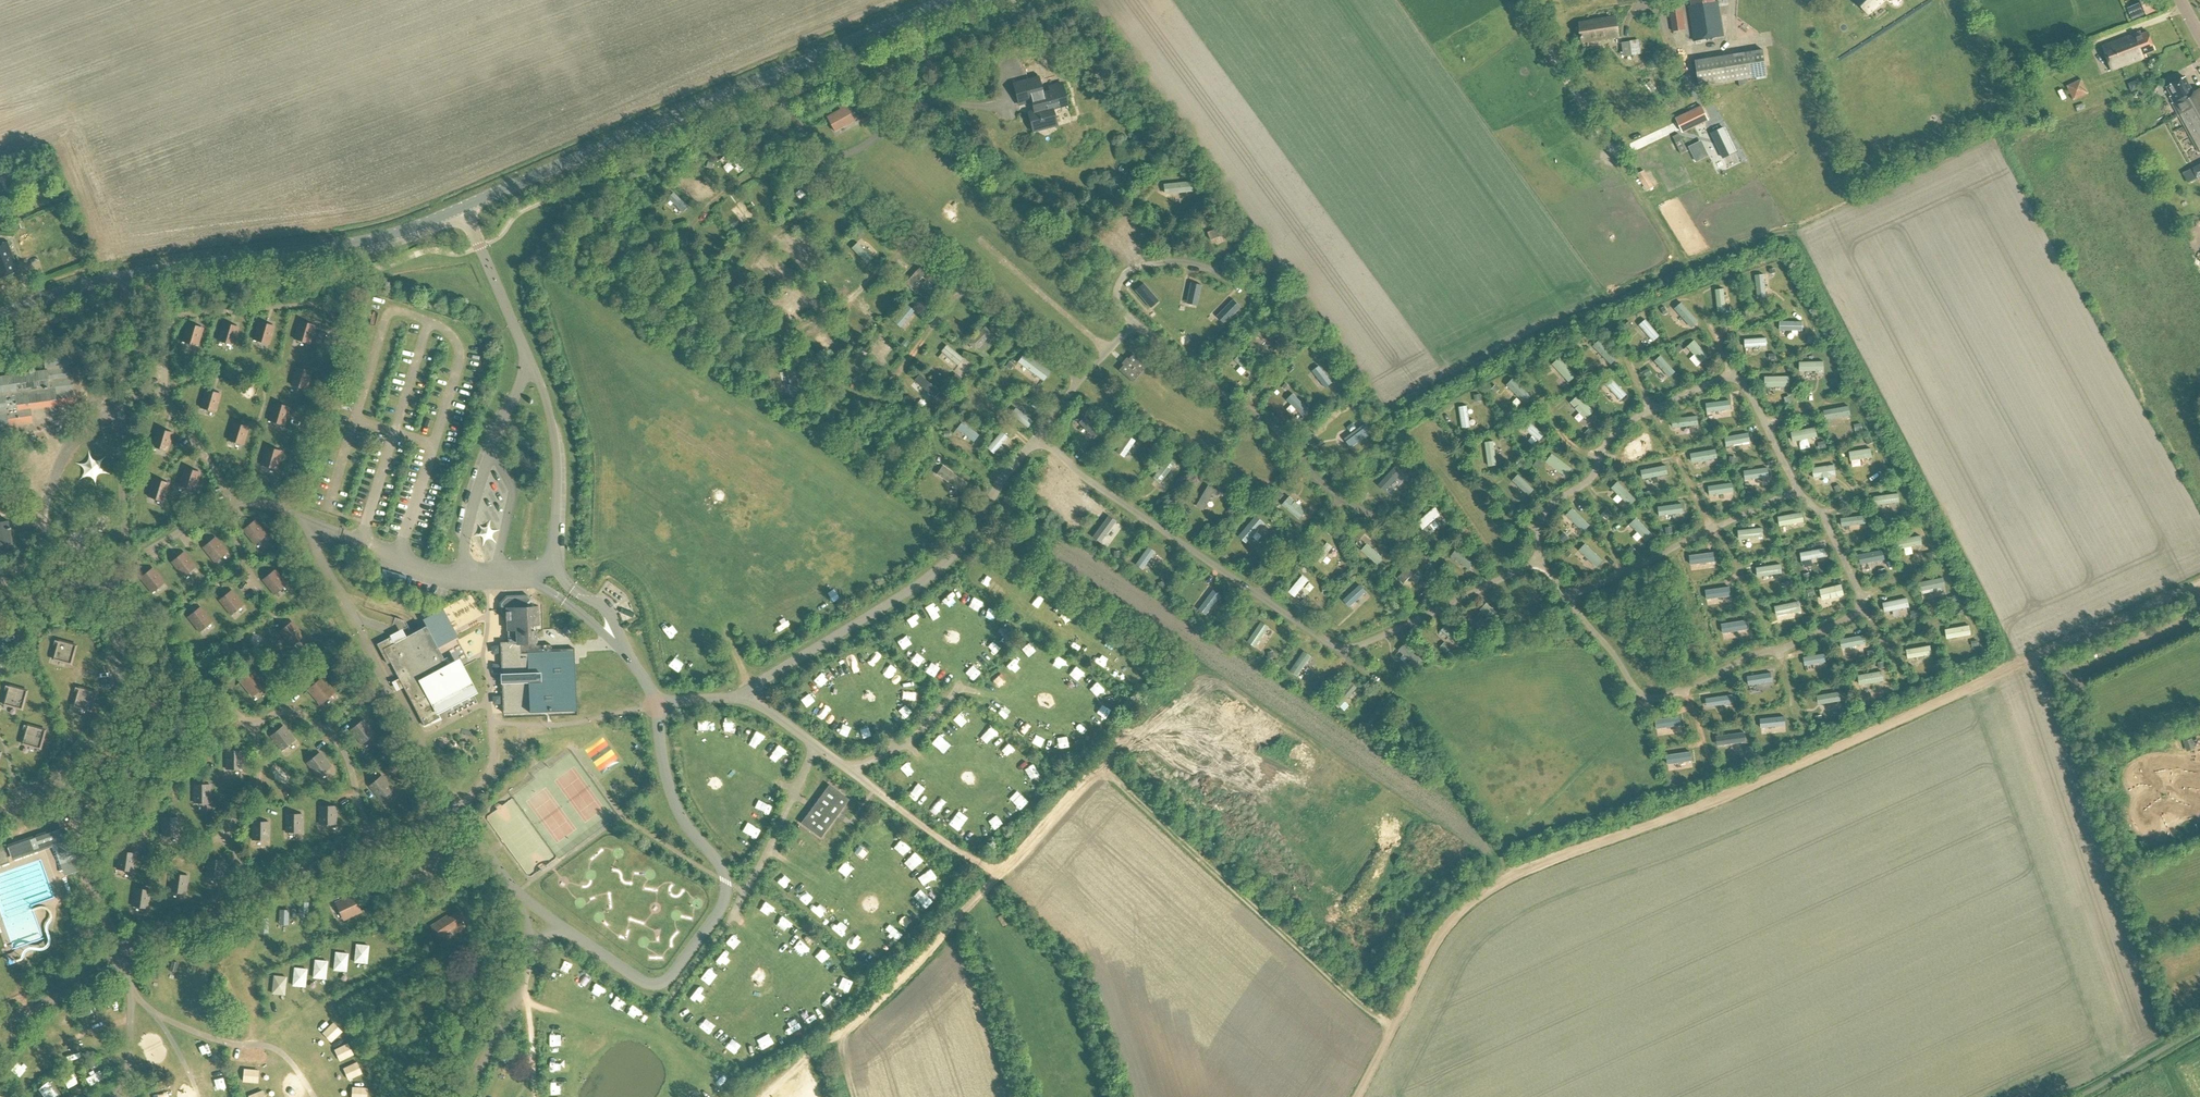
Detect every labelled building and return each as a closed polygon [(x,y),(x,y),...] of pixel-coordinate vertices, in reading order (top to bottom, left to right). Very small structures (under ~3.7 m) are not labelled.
[(1694,41),(1724,36),(1718,1),(1715,2),(1715,0),(1691,0),(1692,5),(1689,6),(1694,41)] [(1868,15),(1886,0),(1855,0),(1855,1),(1868,15)] [(2159,8),(2156,0),(2142,0),(2147,13),(2159,8)] [(1670,9),(1673,32),(1685,30),(1682,7),(1670,9)] [(2001,16),(2006,14),(2004,8),(1999,10),(2000,12),(1998,13),(1999,17),(2001,16)] [(1596,21),(1580,23),(1582,42),(1619,37),(1616,17),(1596,20),(1596,21)] [(2102,46),(2111,70),(2147,57),(2145,54),(2155,50),(2148,32),(2141,34),(2140,31),(2102,46)] [(1621,52),(1621,55),(1624,54),(1624,56),(1642,54),(1640,40),(1622,43),(1623,52),(1621,52)] [(1695,61),(1699,86),(1767,75),(1763,50),(1695,61)] [(1642,77),(1650,76),(1648,59),(1640,60),(1642,77)] [(1069,105),(1063,82),(1049,86),(1050,90),(1043,92),(1039,76),(1013,83),(1019,106),(1030,103),(1032,110),(1028,111),(1033,132),(1057,125),(1053,109),(1069,105)] [(2083,77),(2068,83),(2074,98),(2089,92),(2083,77)] [(2179,116),(2199,104),(2199,88),(2193,92),(2185,78),(2167,88),(2172,96),(2170,97),(2174,103),(2172,104),(2179,116)] [(2130,82),(2132,89),(2141,86),(2139,79),(2130,82)] [(827,117),(835,132),(845,126),(846,127),(857,120),(847,102),(840,107),(840,109),(827,117)] [(2179,116),(2199,153),(2199,152),(2199,104),(2179,116)] [(1676,118),(1683,132),(1708,120),(1702,106),(1676,118)] [(1724,127),(1711,134),(1723,158),(1736,152),(1724,127)] [(1672,137),(1681,153),(1687,150),(1679,134),(1672,137)] [(1696,162),(1707,157),(1700,141),(1689,147),(1696,162)] [(727,156),(741,169),(745,165),(732,151),(727,156)] [(714,161),(707,160),(705,166),(711,168),(714,161)] [(1637,174),(1647,191),(1654,187),(1644,170),(1637,174)] [(791,177),(806,193),(812,187),(797,171),(791,177)] [(674,182),(681,184),(683,177),(676,175),(674,182)] [(691,180),(702,193),(708,188),(697,175),(691,180)] [(1192,180),(1163,182),(1164,193),(1193,190),(1192,180)] [(681,211),(687,204),(672,190),(666,197),(681,211)] [(747,219),(753,215),(741,198),(736,202),(747,219)] [(782,209),(785,214),(790,210),(786,206),(782,209)] [(16,223),(18,229),(25,227),(23,221),(16,223)] [(729,225),(733,230),(738,226),(734,221),(729,225)] [(1134,223),(1118,232),(1125,243),(1141,234),(1134,223)] [(1228,223),(1206,231),(1211,246),(1233,239),(1228,223)] [(853,232),(858,236),(863,231),(858,227),(853,232)] [(807,233),(798,242),(808,253),(817,244),(807,233)] [(851,247),(866,262),(872,256),(857,240),(851,247)] [(17,272),(13,264),(16,263),(8,241),(0,244),(0,279),(17,272)] [(786,279),(792,269),(772,257),(766,267),(786,279)] [(904,281),(911,287),(926,271),(919,265),(904,281)] [(1766,296),(1764,273),(1755,273),(1757,297),(1766,296)] [(1202,284),(1190,281),(1186,302),(1197,304),(1202,284)] [(1150,306),(1159,299),(1143,282),(1135,289),(1150,306)] [(1726,309),(1724,287),(1715,288),(1718,310),(1726,309)] [(785,301),(790,308),(808,295),(803,288),(785,301)] [(1242,306),(1234,298),(1217,315),(1225,323),(1242,306)] [(1698,320),(1681,301),(1674,307),(1691,326),(1698,320)] [(900,326),(914,309),(907,304),(893,320),(900,326)] [(1660,334),(1645,318),(1638,324),(1653,341),(1660,334)] [(1629,329),(1633,325),(1629,320),(1624,324),(1629,329)] [(1803,320),(1779,320),(1779,329),(1802,330),(1803,320)] [(294,339),(310,343),(315,326),(300,321),(294,339)] [(254,340),(269,344),(274,326),(259,322),(254,340)] [(188,323),(182,341),(198,346),(203,328),(188,323)] [(218,340),(233,345),(239,327),(223,323),(218,340)] [(985,324),(967,341),(974,349),(992,331),(985,324)] [(818,332),(835,349),(841,343),(824,326),(818,332)] [(1278,341),(1262,327),(1257,333),(1273,347),(1278,341)] [(875,356),(889,340),(883,335),(869,350),(875,356)] [(1766,336),(1744,338),(1745,346),(1767,345),(1766,336)] [(901,343),(906,347),(910,342),(905,338),(901,343)] [(1620,357),(1600,339),(1593,346),(1613,364),(1620,357)] [(1709,355),(1693,339),(1686,346),(1702,362),(1709,355)] [(1683,348),(1679,343),(1675,348),(1679,352),(1683,348)] [(941,350),(957,363),(963,357),(946,344),(941,350)] [(0,377),(0,435),(10,433),(9,425),(32,422),(31,409),(74,403),(66,349),(44,352),(46,370),(0,377)] [(1051,372),(1023,352),(1017,361),(1044,381),(1051,372)] [(1118,369),(1132,381),(1147,364),(1133,352),(1129,357),(1127,355),(1121,362),(1123,363),(1118,369)] [(1241,352),(1235,359),(1251,375),(1257,368),(1241,352)] [(865,374),(870,369),(855,354),(850,359),(865,374)] [(1675,370),(1660,355),(1654,361),(1669,376),(1675,370)] [(1577,374),(1559,356),(1552,363),(1569,381),(1577,374)] [(1824,360),(1799,361),(1799,370),(1824,369),(1824,360)] [(1319,364),(1312,370),(1326,388),(1333,382),(1319,364)] [(791,390),(799,388),(793,366),(785,368),(791,390)] [(291,385),(307,389),(312,372),(296,367),(291,385)] [(1649,367),(1644,370),(1647,376),(1652,373),(1649,367)] [(914,378),(933,396),(939,390),(919,373),(914,378)] [(1790,375),(1764,375),(1765,386),(1790,386),(1790,375)] [(1531,394),(1512,377),(1506,384),(1525,401),(1531,394)] [(1627,393),(1611,377),(1605,384),(1621,400),(1627,393)] [(1500,388),(1495,384),(1491,388),(1495,393),(1500,388)] [(200,407),(216,412),(221,394),(205,390),(200,407)] [(1017,396),(1022,399),(1026,394),(1021,390),(1017,396)] [(1311,410),(1294,392),(1287,399),(1304,416),(1311,410)] [(1594,410),(1578,394),(1570,402),(1586,418),(1594,410)] [(1791,394),(1784,397),(1786,403),(1793,401),(1791,394)] [(1730,399),(1705,402),(1707,411),(1731,408),(1730,399)] [(1352,405),(1357,411),(1363,407),(1358,401),(1352,405)] [(269,420),(284,425),(290,407),(274,403),(269,420)] [(1849,404),(1823,409),(1825,418),(1851,413),(1849,404)] [(1468,405),(1459,406),(1461,428),(1470,427),(1468,405)] [(1033,421),(1015,407),(1010,414),(1028,428),(1033,421)] [(1697,414),(1671,417),(1672,427),(1698,423),(1697,414)] [(1084,416),(1078,421),(1094,437),(1100,432),(1084,416)] [(1544,434),(1527,420),(1522,427),(1539,441),(1544,434)] [(1712,420),(1706,425),(1711,432),(1717,427),(1712,420)] [(233,422),(228,440),(244,444),(249,427),(233,422)] [(978,435),(961,422),(956,429),(972,442),(978,435)] [(1372,431),(1365,422),(1345,437),(1352,446),(1372,431)] [(1818,436),(1816,426),(1791,430),(1792,440),(1818,436)] [(152,446),(168,451),(173,433),(157,428),(152,446)] [(1593,432),(1588,428),(1584,433),(1589,437),(1593,432)] [(1007,437),(1000,431),(986,448),(993,454),(1007,437)] [(1749,432),(1724,436),(1726,445),(1750,440),(1749,432)] [(1135,439),(1126,434),(1115,451),(1124,457),(1135,439)] [(1151,440),(1145,443),(1149,449),(1154,446),(1151,440)] [(1494,440),(1485,441),(1488,467),(1497,466),(1494,440)] [(1826,440),(1818,442),(1819,449),(1827,447),(1826,440)] [(1531,450),(1526,446),(1522,451),(1527,455),(1531,450)] [(261,465),(277,469),(282,451),(266,447),(261,465)] [(1871,447),(1849,450),(1850,460),(1873,457),(1871,447)] [(1716,448),(1690,452),(1691,461),(1717,457),(1716,448)] [(1572,468),(1552,453),(1546,461),(1567,476),(1572,468)] [(1737,457),(1730,455),(1728,462),(1736,464),(1737,457)] [(1175,463),(1167,457),(1152,476),(1159,482),(1175,463)] [(1186,458),(1181,461),(1184,467),(1189,464),(1186,458)] [(1543,463),(1536,459),(1532,465),(1539,469),(1543,463)] [(1725,462),(1716,463),(1718,471),(1726,469),(1725,462)] [(1835,463),(1812,467),(1814,477),(1836,474),(1835,463)] [(1666,464),(1640,469),(1642,478),(1668,473),(1666,464)] [(968,483),(942,465),(936,473),(962,491),(968,483)] [(1403,472),(1395,465),(1378,483),(1385,490),(1403,472)] [(1768,467),(1743,470),(1745,478),(1769,475),(1768,467)] [(179,485),(195,490),(200,473),(185,468),(179,485)] [(1534,489),(1517,474),(1511,480),(1529,495),(1534,489)] [(148,496),(164,501),(169,483),(154,479),(148,496)] [(1635,499),(1618,480),(1611,486),(1629,505),(1635,499)] [(1732,482),(1708,485),(1709,494),(1734,490),(1732,482)] [(1840,482),(1834,485),(1837,492),(1843,489),(1840,482)] [(1216,488),(1208,484),(1196,506),(1204,510),(1216,488)] [(1066,492),(1059,487),(1048,504),(1055,508),(1066,492)] [(1898,492),(1873,495),(1875,504),(1899,501),(1898,492)] [(1308,510),(1290,495),(1282,504),(1300,519),(1308,510)] [(1682,503),(1658,506),(1659,515),(1683,512),(1682,503)] [(1436,505),(1417,521),(1424,528),(1443,512),(1436,505)] [(1572,507),(1565,514),(1583,531),(1589,524),(1572,507)] [(1803,511),(1778,516),(1779,525),(1804,521),(1803,511)] [(1101,542),(1116,520),(1108,514),(1092,536),(1101,542)] [(1265,522),(1256,514),(1238,535),(1247,543),(1265,522)] [(1865,514),(1840,517),(1841,525),(1866,523),(1865,514)] [(1653,534),(1636,516),(1629,523),(1646,541),(1653,534)] [(243,530),(255,544),(267,534),(256,520),(243,530)] [(13,547),(9,521),(0,523),(0,549),(13,547)] [(1762,526),(1738,529),(1739,538),(1763,536),(1762,526)] [(1568,537),(1564,532),(1558,537),(1563,542),(1568,537)] [(1921,534),(1896,539),(1897,548),(1923,543),(1921,534)] [(203,548),(215,562),(227,552),(216,537),(203,548)] [(1334,545),(1328,541),(1316,558),(1322,561),(1334,545)] [(1384,557),(1367,542),(1362,549),(1379,564),(1384,557)] [(1603,559),(1584,542),(1578,549),(1597,566),(1603,559)] [(1636,551),(1632,545),(1627,549),(1631,554),(1636,551)] [(1155,551),(1148,546),(1135,564),(1142,569),(1155,551)] [(1824,547),(1800,552),(1801,560),(1826,555),(1824,547)] [(1473,562),(1455,548),(1450,556),(1468,569),(1473,562)] [(1399,554),(1394,549),(1389,553),(1394,558),(1399,554)] [(1883,549),(1858,554),(1860,564),(1885,559),(1883,549)] [(1714,551),(1689,554),(1690,563),(1715,560),(1714,551)] [(1932,551),(1925,552),(1927,559),(1933,558),(1932,551)] [(172,562),(183,576),(196,566),(184,552),(172,562)] [(1415,562),(1399,577),(1404,582),(1420,568),(1415,562)] [(1780,563),(1756,567),(1757,576),(1782,572),(1780,563)] [(140,578),(152,592),(165,582),(153,568),(140,578)] [(263,580),(274,594),(287,584),(275,570),(263,580)] [(1309,579),(1303,574),(1289,591),(1295,596),(1309,579)] [(1945,585),(1943,576),(1918,581),(1920,591),(1945,585)] [(1367,590),(1361,583),(1344,600),(1350,606),(1367,590)] [(1841,583),(1819,589),(1822,600),(1844,594),(1841,583)] [(1731,594),(1729,585),(1705,589),(1706,598),(1731,594)] [(1813,587),(1806,589),(1808,596),(1815,594),(1813,587)] [(1222,594),(1214,588),(1199,609),(1206,614),(1222,594)] [(219,600),(231,615),(244,604),(232,590),(219,600)] [(1428,596),(1424,591),(1420,595),(1424,600),(1428,596)] [(1958,599),(1954,593),(1948,597),(1952,603),(1958,599)] [(1907,596),(1882,602),(1884,611),(1909,606),(1907,596)] [(527,597),(507,598),(501,604),(505,607),(501,611),(505,614),(506,622),(507,623),(508,643),(502,643),(503,675),(502,675),(503,685),(504,685),(504,716),(575,714),(574,711),(580,711),(578,685),(576,655),(575,648),(551,650),(551,645),(543,645),(543,639),(539,639),(539,642),(536,643),(536,625),(539,625),(538,607),(529,607),(529,604),(531,601),(527,597)] [(1799,600),(1774,605),(1776,615),(1801,610),(1799,600)] [(1503,617),(1486,602),(1480,609),(1496,624),(1503,617)] [(452,627),(439,604),(420,614),(426,626),(433,637),(452,627)] [(188,617),(199,631),(212,621),(201,607),(188,617)] [(1917,608),(1910,610),(1912,617),(1919,616),(1917,608)] [(1745,619),(1721,623),(1722,632),(1747,628),(1745,619)] [(1270,626),(1262,621),(1248,642),(1256,647),(1270,626)] [(279,632),(291,646),(304,636),(292,622),(279,632)] [(1446,623),(1441,629),(1457,644),(1462,638),(1446,623)] [(1970,624),(1945,628),(1946,638),(1971,634),(1970,624)] [(391,637),(377,644),(387,664),(390,662),(419,717),(420,717),(424,725),(439,717),(433,706),(469,687),(459,669),(452,673),(433,637),(426,626),(394,643),(391,637)] [(1866,643),(1864,634),(1840,638),(1841,647),(1866,643)] [(72,666),(78,644),(57,638),(51,660),(72,666)] [(1450,647),(1444,641),(1440,646),(1445,652),(1450,647)] [(1424,659),(1406,642),(1399,649),(1417,666),(1424,659)] [(1930,644),(1906,648),(1908,657),(1932,654),(1930,644)] [(1312,656),(1305,650),(1290,671),(1297,676),(1312,656)] [(1825,653),(1803,656),(1804,665),(1826,661),(1825,653)] [(1939,658),(1932,659),(1933,667),(1940,666),(1939,658)] [(239,682),(252,697),(268,683),(256,668),(239,682)] [(1882,670),(1858,674),(1859,684),(1884,679),(1882,670)] [(1771,672),(1747,675),(1748,684),(1773,680),(1771,672)] [(309,690),(321,704),(335,692),(323,678),(309,690)] [(1319,688),(1318,681),(1311,683),(1312,690),(1319,688)] [(1358,688),(1352,682),(1333,702),(1339,708),(1358,688)] [(23,711),(29,689),(8,684),(2,705),(23,711)] [(93,713),(99,691),(78,685),(72,707),(93,713)] [(1842,691),(1816,694),(1818,703),(1844,700),(1842,691)] [(475,693),(456,700),(458,707),(477,700),(475,693)] [(1733,702),(1732,694),(1705,698),(1706,706),(1733,702)] [(1680,724),(1679,715),(1654,718),(1656,728),(1680,724)] [(1785,715),(1759,718),(1760,727),(1786,724),(1785,715)] [(350,730),(362,744),(374,734),(363,720),(350,730)] [(41,750),(47,729),(26,723),(20,744),(41,750)] [(270,736),(282,750),(294,740),(283,726),(270,736)] [(1744,731),(1715,735),(1717,745),(1746,741),(1744,731)] [(2185,738),(2188,748),(2196,745),(2194,736),(2185,738)] [(1691,760),(1690,750),(1666,754),(1667,763),(1691,760)] [(226,751),(226,769),(242,769),(242,751),(226,751)] [(307,763),(318,777),(331,767),(319,753),(307,763)] [(369,786),(381,800),(393,790),(381,776),(369,786)] [(801,823),(821,838),(849,799),(829,784),(801,823)] [(194,785),(194,803),(210,803),(210,785),(194,785)] [(320,824),(336,824),(336,806),(320,806),(320,824)] [(286,832),(302,832),(302,814),(286,814),(286,832)] [(162,818),(162,836),(178,836),(178,818),(162,818)] [(252,840),(268,840),(269,822),(253,822),(252,840)] [(54,846),(65,875),(78,870),(64,827),(8,847),(12,860),(54,846)] [(117,869),(133,872),(135,854),(119,851),(117,869)] [(206,877),(222,879),(224,861),(208,859),(206,877)] [(170,891),(185,894),(188,876),(172,874),(170,891)] [(132,906),(148,908),(150,891),(135,888),(132,906)] [(336,903),(344,919),(361,911),(353,895),(336,903)] [(300,899),(300,914),(309,914),(309,900),(300,899)] [(290,910),(278,909),(278,925),(289,925),(290,910)] [(463,921),(465,920),(459,911),(449,917),(448,915),(431,926),(440,940),(452,932),(454,935),(466,927),(463,921)] [(268,932),(269,918),(259,917),(259,932),(268,932)] [(370,944),(356,943),(354,962),(368,963),(370,944)] [(349,952),(335,951),(334,971),(348,971),(349,952)] [(329,960),(315,959),(313,978),(327,979),(329,960)] [(308,968),(295,967),(292,986),(306,987),(308,968)] [(286,995),(287,976),(273,975),(272,994),(286,995)] [(334,1027),(325,1031),(330,1041),(338,1036),(334,1027)] [(343,1045),(333,1050),(338,1059),(348,1054),(343,1045)] [(270,1058),(267,1052),(259,1056),(268,1072),(278,1066),(273,1058),(270,1058)] [(242,1067),(241,1056),(231,1057),(232,1068),(242,1067)] [(352,1064),(342,1069),(347,1079),(357,1074),(352,1064)] [(90,1082),(103,1074),(99,1066),(85,1074),(90,1082)] [(225,1074),(208,1079),(212,1091),(228,1086),(225,1074)] [(255,1077),(244,1084),(250,1093),(261,1086),(255,1077)] [(360,1083),(351,1087),(356,1096),(365,1092),(360,1083)]
